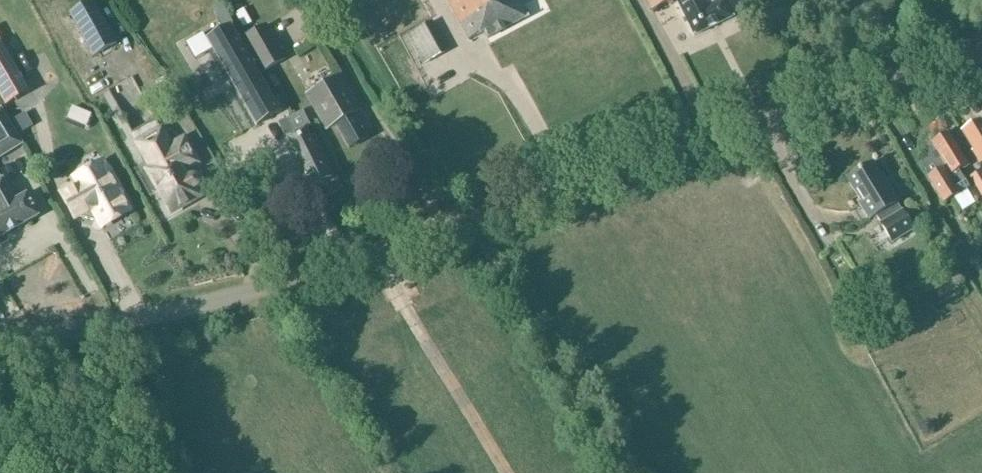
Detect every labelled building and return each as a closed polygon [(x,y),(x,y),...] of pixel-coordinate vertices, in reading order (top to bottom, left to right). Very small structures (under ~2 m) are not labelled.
[(69,14),(94,59),(119,45),(94,0),(69,14)] [(529,18),(519,0),(448,0),(470,41),(485,33),(488,39),(529,18)] [(653,11),(676,0),(648,0),(653,11)] [(717,0),(677,0),(695,37),(734,18),(725,0),(724,0),(718,3),(717,0)] [(232,24),(206,38),(215,54),(212,56),(223,76),(227,74),(256,126),(281,112),(232,24)] [(408,35),(424,64),(445,53),(429,24),(408,35)] [(262,73),(285,60),(267,27),(244,40),(262,73)] [(340,76),(307,95),(321,120),(330,115),(350,149),(369,138),(353,111),(358,108),(340,76)] [(19,93),(14,84),(0,92),(0,100),(2,103),(19,93)] [(22,145),(1,111),(0,111),(0,158),(22,145)] [(313,189),(332,180),(307,129),(311,126),(303,112),(280,123),(313,189)] [(25,113),(12,121),(20,134),(33,127),(25,113)] [(979,122),(964,131),(975,151),(973,152),(980,165),(981,164),(981,126),(979,122)] [(194,177),(190,177),(186,170),(195,166),(196,160),(185,139),(171,147),(162,130),(137,144),(148,163),(138,169),(153,196),(160,192),(171,212),(197,197),(198,191),(196,188),(199,185),(199,182),(197,178),(194,177)] [(944,205),(970,189),(959,171),(968,166),(948,134),(932,144),(933,146),(929,152),(930,159),(922,164),(930,178),(928,179),(944,205)] [(71,178),(76,186),(61,194),(75,219),(80,216),(81,218),(95,222),(97,221),(100,225),(128,209),(119,194),(121,194),(102,161),(71,178)] [(889,237),(910,224),(897,204),(899,202),(883,176),(882,177),(873,163),(847,179),(862,203),(860,204),(870,221),(876,217),(889,237)] [(973,181),(981,195),(981,176),(973,181)] [(39,217),(27,196),(15,202),(3,180),(0,182),(0,238),(39,217)]
